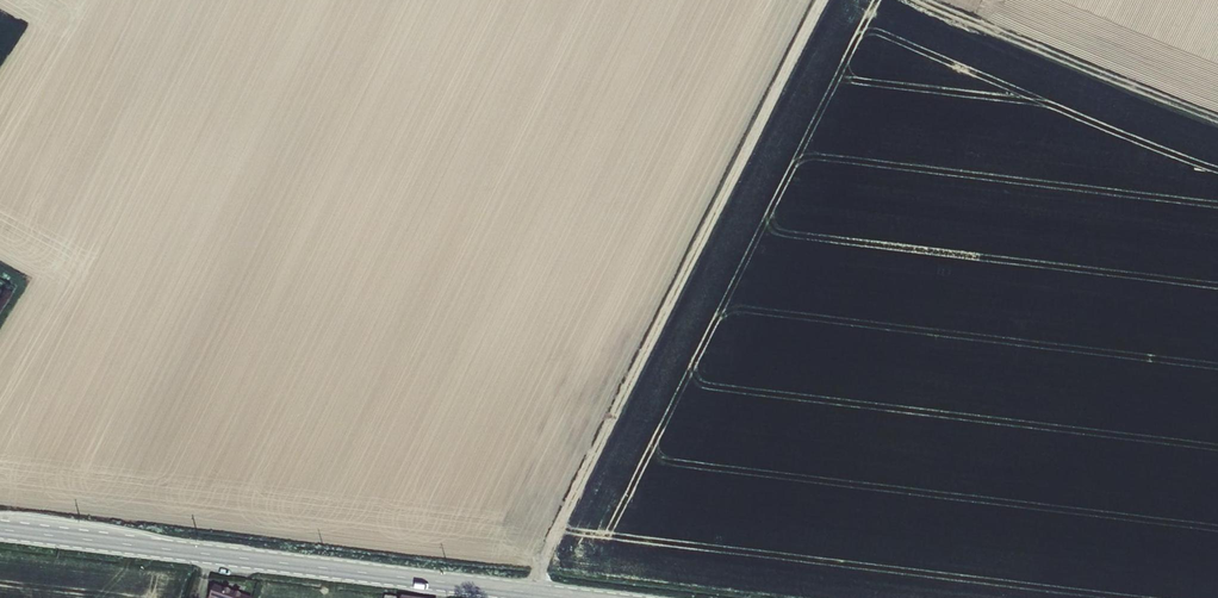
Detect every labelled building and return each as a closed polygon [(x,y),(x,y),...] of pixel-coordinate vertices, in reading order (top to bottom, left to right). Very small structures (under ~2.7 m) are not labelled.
[(214,587),(211,597),(244,597),(214,587)]
